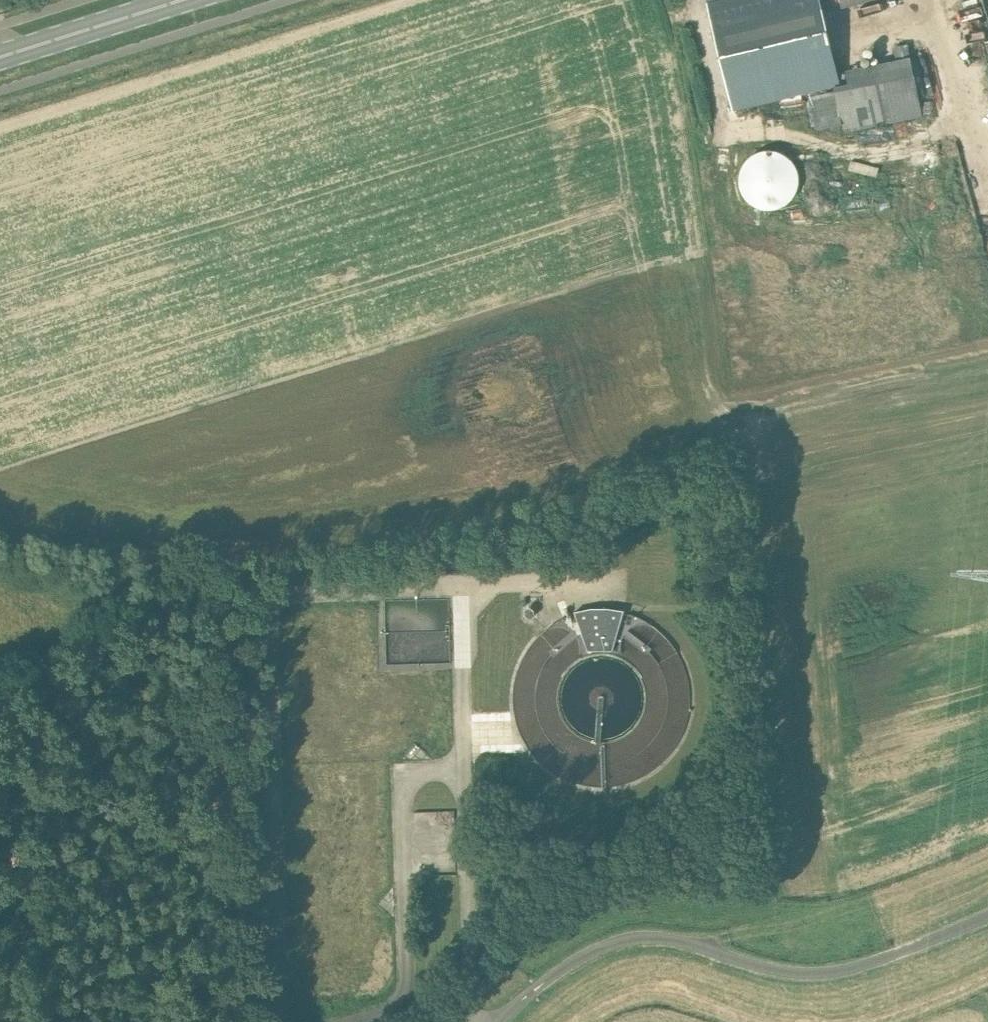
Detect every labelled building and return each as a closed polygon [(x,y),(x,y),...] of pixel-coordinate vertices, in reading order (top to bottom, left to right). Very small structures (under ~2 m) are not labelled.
[(923,118),(910,59),(846,72),(848,83),(841,85),(821,0),(727,0),(709,4),(735,112),(835,88),(836,91),(809,96),(815,129),(842,124),(844,134),(923,118)] [(939,4),(942,22),(965,18),(962,0),(939,4)] [(773,152),(769,152),(765,152),(761,153),(756,155),(753,156),(750,159),(747,162),(745,165),(743,168),(741,172),(740,176),(740,180),(740,183),(740,186),(741,189),(742,193),(745,197),(748,201),(751,204),(756,207),(760,208),(765,209),(769,210),(771,210),(775,209),(779,208),(783,206),(786,204),(789,201),(791,199),(794,196),(795,192),(797,188),(798,184),(798,180),(797,176),(796,172),(795,168),(793,165),(791,162),(788,160),(785,157),(783,155),(780,154),(777,153),(773,152)] [(386,604),(387,669),(451,668),(450,602),(386,604)] [(588,650),(590,650),(595,650),(604,650),(612,651),(624,611),(605,607),(589,608),(574,611),(588,650)] [(501,750),(500,719),(473,720),(474,751),(501,750)]
